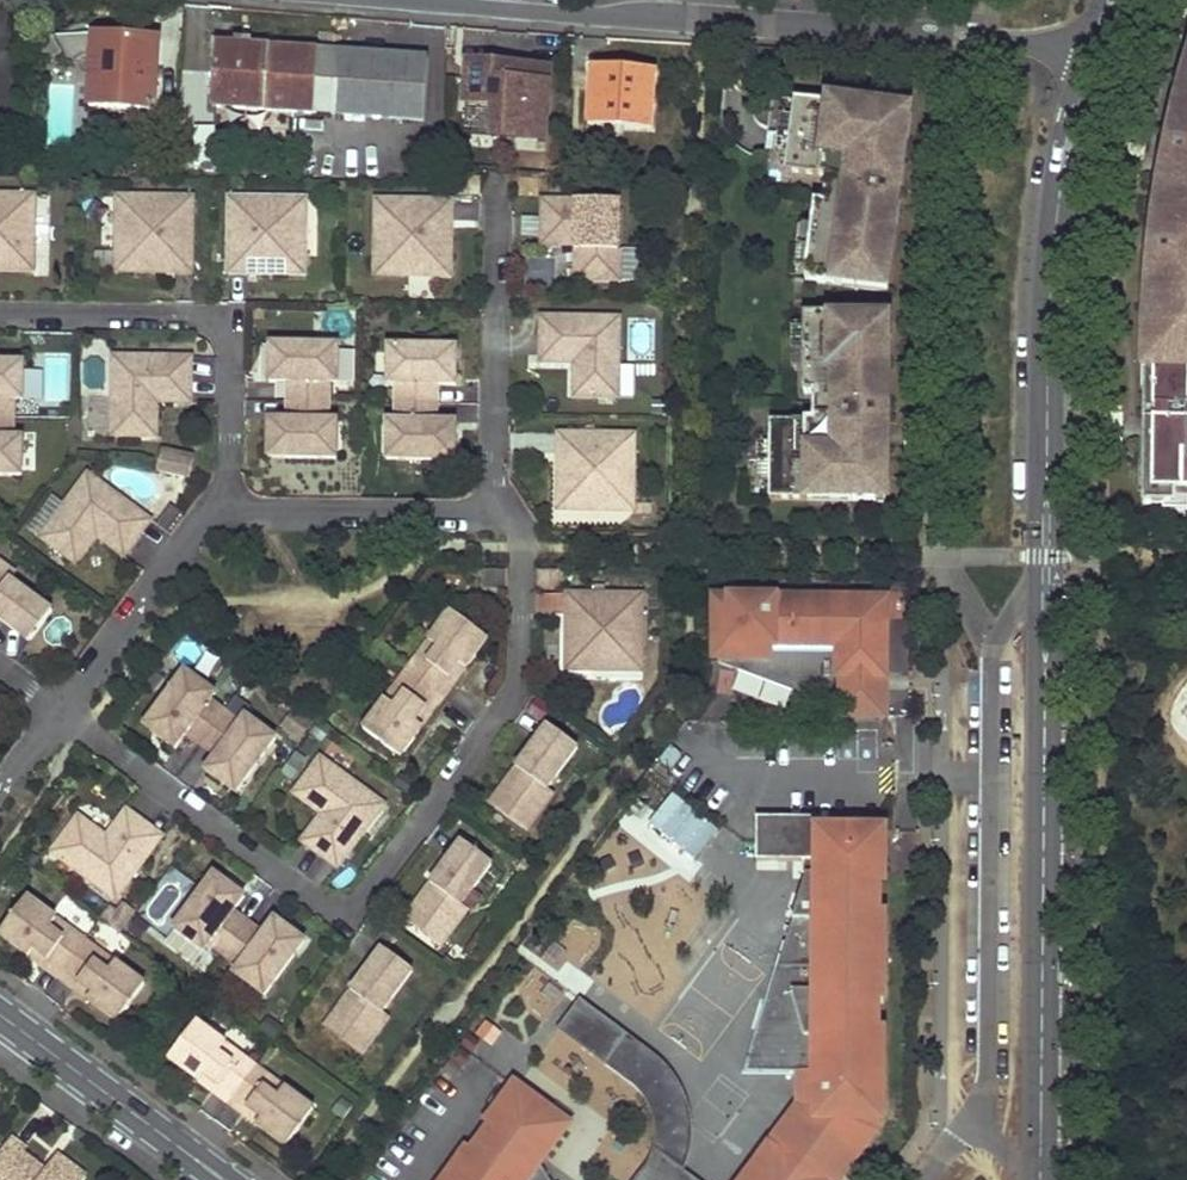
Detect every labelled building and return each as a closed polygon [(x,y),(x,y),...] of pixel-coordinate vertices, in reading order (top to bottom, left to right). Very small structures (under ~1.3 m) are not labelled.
[(1167,19),(1181,23),(1186,6),(1186,0),(1173,0),(1167,19)] [(56,41),(74,69),(80,64),(89,59),(96,60),(94,91),(93,110),(157,112),(161,40),(98,37),(87,20),(56,41)] [(222,45),(218,109),(429,125),(431,60),(222,45)] [(89,59),(80,64),(94,91),(96,60),(89,59)] [(521,72),(469,68),(468,84),(520,87),(521,72)] [(656,73),(593,69),(589,125),(652,128),(656,73)] [(520,87),(468,84),(466,110),(469,110),(467,128),(548,134),(553,74),(521,72),(520,87)] [(1186,500),(1186,73),(1168,148),(1154,234),(1163,237),(1159,252),(1152,250),(1148,294),(1155,294),(1154,398),(1146,398),(1145,513),(1177,513),(1177,500),(1186,500)] [(809,281),(890,292),(894,233),(899,181),(893,181),(895,164),(901,165),(911,114),(798,99),(796,116),(790,155),(788,172),(832,178),(828,206),(819,205),(816,230),(810,270),(809,281)] [(796,116),(782,114),(777,154),(790,155),(796,116)] [(467,128),(467,135),(547,141),(548,134),(467,128)] [(1142,158),(1127,155),(1122,182),(1136,185),(1142,158)] [(936,166),(922,164),(918,203),(932,204),(936,166)] [(0,194),(0,271),(35,271),(36,245),(30,245),(31,194),(0,194)] [(117,247),(117,273),(165,273),(165,258),(174,258),(174,273),(194,274),(195,197),(124,196),(123,247),(117,247)] [(231,197),(230,274),(250,275),(250,258),(259,258),(259,275),(307,275),(307,249),(301,249),(302,198),(231,197)] [(377,199),(376,271),(427,271),(427,277),(453,277),(454,229),(437,229),(438,220),(454,220),(454,201),(377,199)] [(620,201),(551,200),(551,218),(543,218),(543,239),(577,239),(577,247),(576,281),(619,282),(620,201)] [(454,229),(454,220),(438,220),(437,229),(454,229)] [(816,230),(803,228),(797,268),(810,270),(816,230)] [(1163,237),(1154,234),(1152,250),(1159,252),(1163,237)] [(525,256),(525,286),(555,286),(555,256),(525,256)] [(165,258),(165,273),(174,273),(174,258),(165,258)] [(250,258),(250,275),(259,275),(259,258),(250,258)] [(1155,294),(1148,294),(1146,372),(1146,398),(1154,398),(1155,294)] [(542,335),(541,355),(575,356),(575,363),(575,398),(617,398),(619,317),(549,317),(549,335),(542,335)] [(773,501),(887,502),(888,446),(881,446),(881,430),(888,430),(889,318),(809,318),(808,369),(807,394),(818,394),(817,423),(773,422),(773,442),(773,483),(773,501)] [(808,329),(795,329),(794,369),(808,369),(808,329)] [(271,344),(271,362),(289,362),(289,345),(271,344)] [(289,383),(289,402),(330,402),(331,384),(331,367),(339,367),(340,345),(289,345),(289,362),(271,362),(271,382),(289,383)] [(398,385),(397,403),(439,404),(439,385),(457,385),(458,365),(439,365),(439,347),(390,346),(389,368),(398,368),(398,385)] [(439,347),(439,365),(458,365),(458,347),(439,347)] [(117,356),(116,437),(159,438),(159,401),(159,396),(192,396),(193,396),(194,376),(193,376),(186,375),(186,358),(186,357),(117,356)] [(16,419),(16,400),(16,384),(25,384),(25,363),(0,362),(0,419),(16,419)] [(331,367),(331,384),(339,384),(339,367),(331,367)] [(398,368),(389,368),(389,384),(398,385),(398,368)] [(16,384),(16,400),(25,401),(25,384),(16,384)] [(330,402),(289,402),(288,420),(270,419),(270,440),(287,440),(287,458),(338,458),(338,437),(330,437),(330,420),(330,402)] [(439,404),(397,403),(397,422),(397,438),(388,438),(388,460),(439,460),(439,443),(457,443),(457,423),(438,422),(439,404)] [(923,411),(909,411),(909,449),(923,449),(923,411)] [(0,419),(0,475),(24,476),(24,454),(15,454),(16,438),(16,419),(0,419)] [(339,420),(330,420),(330,437),(338,437),(339,420)] [(397,422),(389,422),(388,438),(397,438),(397,422)] [(1126,424),(1112,423),(1109,449),(1123,451),(1126,424)] [(637,434),(560,433),(560,453),(575,453),(575,462),(559,462),(559,510),(585,511),(585,505),(635,505),(637,434)] [(24,438),(16,438),(15,454),(24,454),(24,438)] [(270,440),(269,458),(287,458),(287,440),(270,440)] [(773,442),(760,442),(759,482),(773,483),(773,442)] [(439,443),(439,460),(456,461),(457,443),(439,443)] [(164,445),(157,470),(190,479),(197,454),(164,445)] [(560,453),(559,462),(575,462),(575,453),(560,453)] [(92,475),(44,540),(78,566),(100,537),(103,532),(130,551),(130,552),(142,536),(141,535),(136,531),(147,517),(148,516),(92,475)] [(147,517),(136,531),(141,535),(152,521),(147,517)] [(103,532),(100,537),(126,556),(130,551),(103,532)] [(0,611),(0,618),(31,642),(54,611),(12,581),(17,573),(0,561),(0,611)] [(645,595),(568,594),(568,614),(584,614),(584,623),(568,622),(567,671),(593,671),(593,665),(644,666),(645,595)] [(804,601),(804,597),(732,596),(732,601),(731,601),(729,602),(727,603),(725,604),(723,607),(722,609),(722,612),(717,611),(716,654),(720,655),(720,662),(733,667),(733,655),(764,655),(763,675),(796,687),(794,690),(794,691),(794,693),(794,696),(796,698),(797,700),(798,702),(800,703),(801,703),(802,704),(805,704),(807,704),(810,704),(812,702),(813,700),(815,699),(816,697),(836,705),(841,705),(840,713),(885,713),(885,693),(885,691),(884,689),(882,687),(880,685),(878,685),(876,685),(876,673),(886,673),(886,613),(881,613),(881,611),(880,608),(877,605),(875,603),(871,603),(871,598),(831,597),(831,602),(804,601)] [(717,596),(717,611),(722,612),(722,609),(723,607),(725,604),(727,603),(729,602),(731,601),(732,601),(732,596),(717,596)] [(881,613),(886,613),(886,598),(871,598),(871,603),(875,603),(877,605),(880,608),(881,611),(881,613)] [(420,655),(408,671),(439,693),(461,664),(467,669),(489,640),(452,613),(430,641),(440,648),(430,662),(420,655)] [(584,614),(568,614),(568,622),(584,623),(584,614)] [(430,641),(420,655),(430,662),(440,648),(430,641)] [(733,667),(794,690),(796,687),(763,675),(764,655),(733,655),(733,667)] [(461,664),(439,693),(446,698),(467,669),(461,664)] [(186,671),(156,712),(170,723),(160,737),(176,749),(187,734),(202,745),(226,712),(212,701),(199,691),(204,684),(186,671)] [(439,693),(408,671),(396,687),(406,694),(396,707),(386,701),(365,730),(402,757),(424,728),(417,723),(439,693)] [(885,691),(885,693),(886,679),(886,673),(876,673),(876,685),(878,685),(880,685),(882,687),(884,689),(885,691)] [(742,674),(737,688),(782,704),(787,690),(742,674)] [(217,694),(204,684),(199,691),(212,701),(217,694)] [(396,687),(386,701),(396,707),(406,694),(396,687)] [(439,693),(417,723),(424,728),(446,698),(439,693)] [(156,712),(146,726),(160,737),(170,723),(156,712)] [(226,712),(202,745),(217,756),(206,771),(223,783),(233,769),(247,780),(278,739),(260,726),(255,732),(242,723),(226,712)] [(260,726),(247,716),(242,723),(255,732),(260,726)] [(579,748),(549,726),(523,761),(529,764),(504,797),(536,821),(555,795),(549,790),(579,748)] [(320,760),(294,794),(323,815),(328,819),(309,845),(308,846),(324,858),(325,858),(329,853),(342,862),(343,864),(385,808),(320,760)] [(523,761),(492,804),(529,831),(536,821),(504,797),(529,764),(523,761)] [(237,793),(247,780),(233,769),(223,783),(237,793)] [(673,790),(648,821),(694,859),(720,828),(673,790)] [(133,814),(128,810),(108,837),(113,840),(133,814)] [(80,816),(54,851),(119,898),(160,842),(159,842),(146,831),(149,827),(150,826),(133,814),(113,840),(108,837),(80,816)] [(323,815),(304,842),(309,845),(328,819),(323,815)] [(820,830),(820,818),(758,818),(758,861),(805,861),(804,876),(807,876),(787,943),(789,944),(750,1071),(802,1072),(803,1083),(804,1084),(805,1086),(806,1087),(807,1088),(808,1089),(810,1090),(811,1091),(813,1091),(815,1092),(817,1092),(819,1091),(820,1091),(820,1118),(788,1161),(782,1158),(780,1156),(779,1155),(777,1155),(775,1155),(774,1155),(772,1155),(770,1155),(769,1155),(767,1156),(765,1157),(764,1158),(763,1159),(748,1179),(828,1179),(830,1178),(831,1179),(832,1179),(834,1179),(835,1179),(836,1179),(838,1179),(839,1178),(840,1178),(841,1177),(842,1176),(868,1141),(864,1138),(865,1137),(867,1134),(869,1130),(870,1126),(870,1123),(870,1118),(876,1118),(882,1118),(882,1028),(880,1028),(880,1003),(883,1003),(883,911),(880,911),(881,886),(883,886),(884,831),(820,830)] [(149,827),(146,831),(159,842),(163,837),(149,827)] [(463,842),(438,876),(442,880),(418,914),(450,937),(470,911),(462,905),(494,864),(463,842)] [(329,853),(325,858),(339,868),(342,862),(329,853)] [(216,874),(205,888),(219,898),(229,885),(216,874)] [(438,876),(406,920),(443,947),(450,937),(418,914),(442,880),(438,876)] [(205,888),(175,929),(192,942),(197,935),(210,945),(225,956),(249,923),(235,912),(246,897),(229,885),(219,898),(205,888)] [(29,898),(1,935),(30,957),(35,950),(65,972),(87,941),(72,929),(65,939),(51,928),(58,919),(29,898)] [(58,919),(51,928),(65,939),(72,929),(58,919)] [(249,923),(225,956),(240,967),(254,977),(248,984),(266,996),(296,955),(282,945),(292,931),(276,919),(265,934),(249,923)] [(292,931),(282,945),(296,955),(306,941),(292,931)] [(210,945),(197,935),(192,942),(205,952),(210,945)] [(87,941),(65,972),(94,994),(90,1000),(118,1022),(146,985),(117,963),(110,973),(97,962),(104,953),(87,941)] [(414,972),(384,949),(358,984),(363,987),(339,1021),(371,1045),(390,1018),(383,1013),(414,972)] [(35,950),(30,957),(60,979),(65,972),(35,950)] [(117,963),(104,953),(97,962),(110,973),(117,963)] [(240,967),(235,973),(248,984),(254,977),(240,967)] [(65,972),(60,979),(90,1000),(94,994),(65,972)] [(358,984),(327,1027),(364,1054),(371,1045),(339,1021),(363,987),(358,984)] [(582,1000),(559,1030),(606,1065),(628,1034),(582,1000)] [(199,1022),(171,1060),(200,1081),(205,1075),(234,1097),(257,1066),(241,1054),(234,1063),(221,1053),(228,1044),(199,1022)] [(635,1086),(643,1095),(647,1101),(651,1108),(654,1115),(655,1123),(656,1131),(656,1139),(655,1146),(653,1154),(650,1161),(646,1168),(642,1173),(652,1179),(659,1179),(672,1161),(686,1171),(688,1166),(691,1158),(693,1150),(694,1142),(694,1134),(694,1125),(693,1118),(692,1109),(689,1101),(686,1094),(683,1086),(679,1080),(674,1073),(669,1066),(663,1061),(657,1055),(653,1053),(628,1034),(606,1065),(635,1086)] [(241,1054),(228,1044),(221,1053),(234,1063),(241,1054)] [(257,1066),(234,1097),(263,1119),(259,1126),(288,1147),(316,1110),(287,1088),(279,1097),(266,1087),(273,1078),(257,1066)] [(205,1075),(200,1081),(229,1104),(234,1097),(205,1075)] [(287,1088),(273,1078),(266,1087),(279,1097),(287,1088)] [(780,1156),(782,1158),(788,1161),(820,1118),(820,1091),(819,1091),(817,1092),(815,1092),(813,1091),(811,1091),(810,1090),(808,1089),(807,1088),(806,1087),(805,1086),(804,1084),(803,1083),(803,1106),(763,1159),(764,1158),(765,1157),(767,1156),(769,1155),(770,1155),(772,1155),(774,1155),(775,1155),(777,1155),(779,1155),(780,1156)] [(517,1087),(489,1124),(539,1161),(540,1160),(541,1161),(568,1125),(517,1087)] [(234,1097),(229,1104),(259,1126),(263,1119),(234,1097)] [(876,1118),(870,1118),(870,1123),(870,1126),(869,1130),(867,1134),(865,1137),(864,1138),(868,1141),(876,1130),(876,1118)] [(540,1162),(541,1161),(540,1160),(539,1161),(489,1124),(488,1125),(490,1127),(474,1149),(471,1148),(448,1179),(551,1179),(540,1162)] [(12,1140),(0,1156),(0,1179),(86,1179),(88,1178),(59,1156),(47,1172),(42,1178),(36,1172),(34,1163),(24,1155),(28,1151),(14,1142),(12,1140)] [(686,1171),(672,1161),(659,1179),(698,1179),(686,1171)] [(42,1178),(47,1172),(34,1163),(36,1172),(42,1178)]
